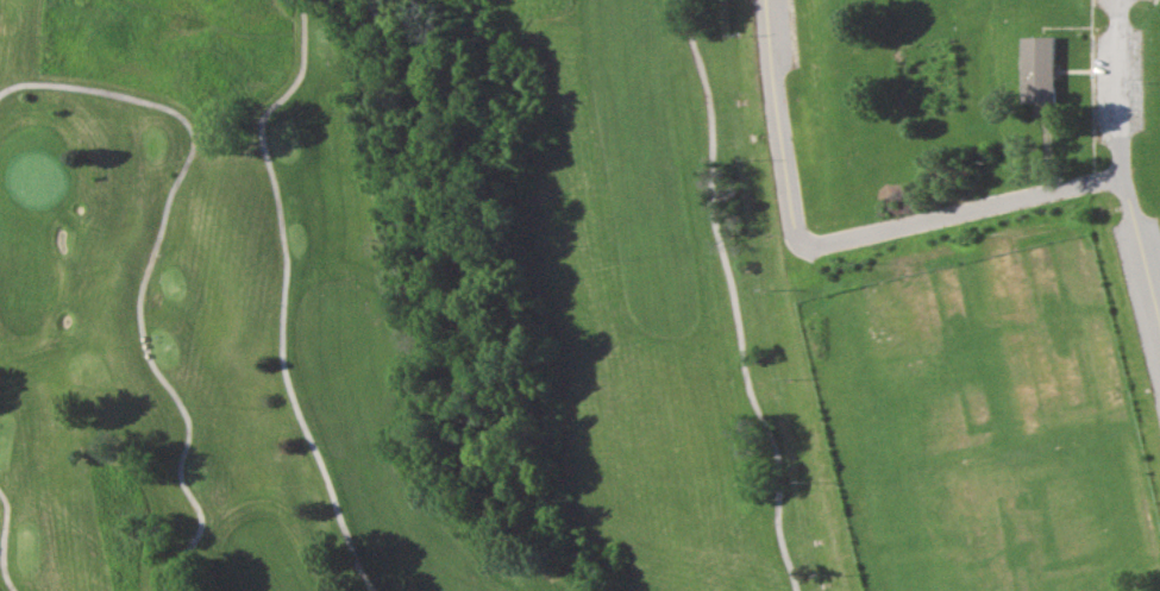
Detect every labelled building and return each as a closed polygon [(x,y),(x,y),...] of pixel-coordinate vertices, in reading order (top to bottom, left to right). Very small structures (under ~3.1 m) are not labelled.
[(1026,100),(1024,34),(1041,34),(1056,34),(1058,100),(1026,100)]
